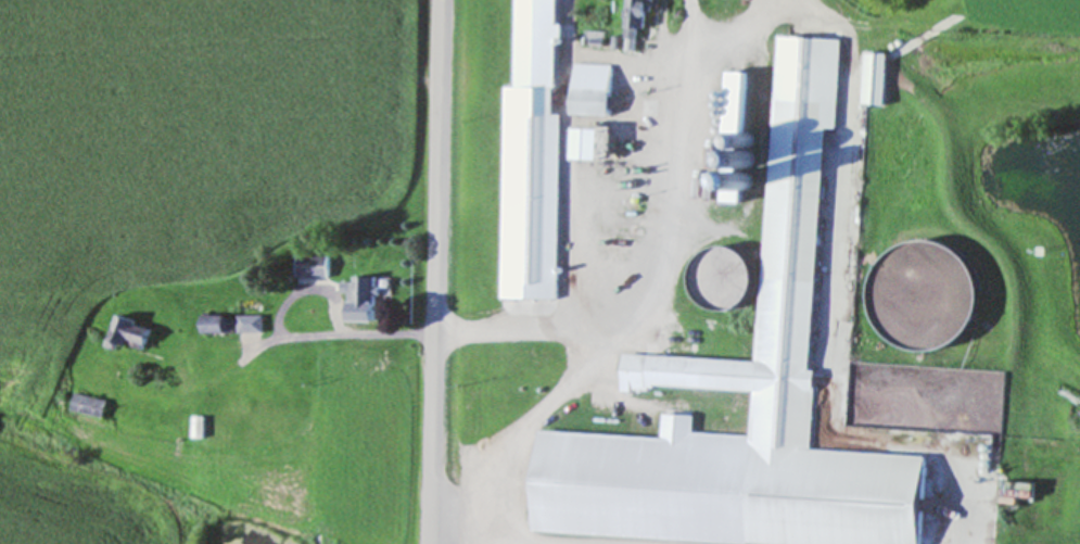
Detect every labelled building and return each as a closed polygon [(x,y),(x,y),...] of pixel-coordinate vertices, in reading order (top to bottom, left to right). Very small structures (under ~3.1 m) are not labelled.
[(628,49),(643,50),(644,16),(656,16),(656,0),(630,0),(628,49)] [(738,39),(737,72),(809,74),(810,42),(738,39)] [(890,52),(868,51),(867,104),(889,104),(890,52)] [(573,114),(617,115),(617,93),(640,93),(640,60),(617,60),(616,88),(602,87),(602,82),(573,82),(573,114)] [(830,96),(746,92),(747,84),(736,83),(737,72),(705,71),(699,200),(738,202),(739,189),(768,190),(761,360),(625,354),(624,385),(756,391),(752,472),(745,472),(747,417),(709,415),(706,486),(755,488),(753,543),(756,543),(932,543),(936,455),(814,449),(830,96)] [(547,270),(550,101),(527,100),(523,270),(547,270)] [(976,290),(976,283),(960,244),(936,238),(926,239),(898,250),(889,293),(891,312),(904,346),(926,350),(933,350),(966,337),(976,290)] [(750,247),(702,249),(705,309),(753,306),(750,247)] [(332,255),(299,255),(299,276),(332,276),(332,255)] [(354,303),(382,303),(382,275),(354,275),(354,303)] [(152,348),(157,324),(118,315),(111,346),(119,348),(120,342),(152,348)] [(230,331),(230,315),(205,315),(205,331),(230,331)] [(72,410),(107,416),(110,398),(76,392),(72,410)]
